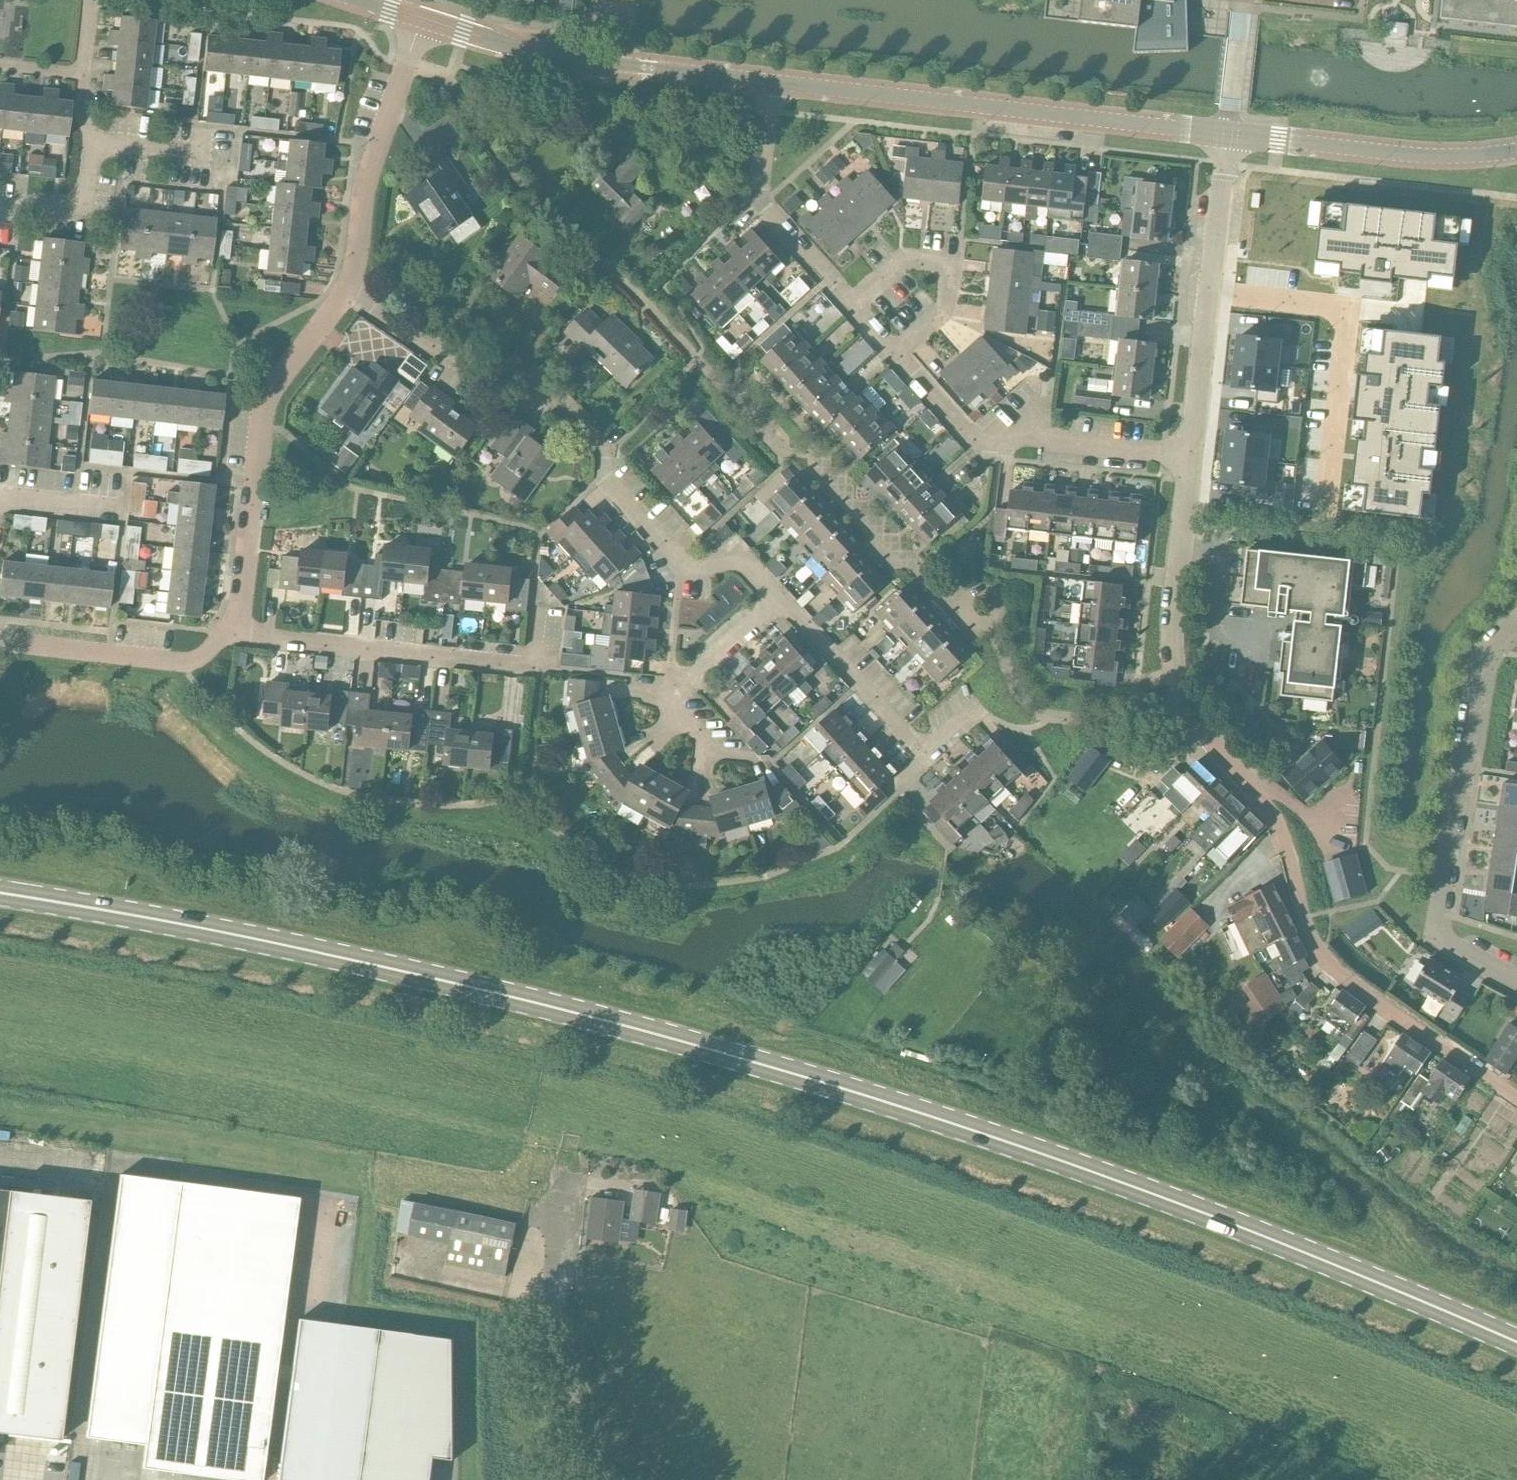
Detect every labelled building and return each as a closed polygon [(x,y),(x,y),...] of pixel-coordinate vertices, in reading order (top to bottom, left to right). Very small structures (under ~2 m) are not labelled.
[(561,9),(573,11),(574,0),(562,0),(561,9)] [(1080,22),(1137,28),(1134,54),(1189,52),(1189,35),(1188,0),(1082,0),(1080,22)] [(1441,19),(1516,28),(1516,0),(1443,0),(1441,19)] [(110,31),(109,38),(153,43),(156,21),(121,17),(120,32),(110,31)] [(1385,22),(1383,38),(1407,41),(1407,35),(1409,24),(1385,22)] [(207,36),(205,56),(203,71),(226,73),(231,29),(223,28),(222,38),(207,36)] [(231,29),(226,73),(248,76),(252,42),(237,40),(239,30),(231,29)] [(270,78),(275,34),(267,33),(266,43),(252,42),(248,76),(270,78)] [(191,34),(190,47),(200,49),(201,35),(191,34)] [(283,35),(275,34),(270,78),(292,81),(296,46),(281,45),(283,35)] [(118,47),(116,61),(150,65),(153,43),(109,38),(108,46),(118,47)] [(314,83),(319,39),(311,38),(310,48),(296,46),(292,81),(314,83)] [(327,40),(319,39),(314,83),(337,86),(340,51),(326,50),(327,40)] [(188,61),(198,62),(200,49),(190,47),(188,61)] [(105,75),(104,83),(148,87),(150,65),(116,61),(115,76),(105,75)] [(186,78),(184,91),(195,93),(196,79),(186,78)] [(148,87),(104,83),(103,90),(113,91),(112,106),(145,110),(148,87)] [(7,85),(2,130),(24,133),(28,98),(14,96),(15,86),(7,85)] [(24,133),(46,135),(52,90),(44,89),(42,99),(28,98),(24,133)] [(46,135),(68,138),(70,123),(73,103),(58,101),(59,91),(52,90),(46,135)] [(195,93),(184,91),(183,105),(193,106),(195,93)] [(291,93),(288,117),(298,118),(301,94),(291,93)] [(208,112),(207,123),(220,124),(221,114),(208,112)] [(235,116),(221,114),(220,124),(234,126),(235,116)] [(251,128),(264,129),(265,119),(252,117),(251,128)] [(279,120),(265,119),(264,129),(278,130),(279,120)] [(296,123),(295,133),(309,134),(310,124),(296,123)] [(324,126),(310,124),(309,134),(322,136),(324,126)] [(624,132),(601,155),(612,166),(635,144),(624,132)] [(279,153),(278,162),(331,168),(332,160),(322,159),(324,144),(304,142),(289,140),(287,154),(279,153)] [(939,143),(938,151),(946,152),(947,143),(939,143)] [(252,146),(242,145),(240,158),(250,159),(252,146)] [(893,146),(892,157),(905,158),(906,147),(893,146)] [(12,163),(6,163),(8,148),(0,147),(0,173),(11,174),(12,163)] [(908,149),(907,159),(910,159),(905,197),(932,201),(938,152),(934,152),(933,161),(919,159),(920,150),(908,149)] [(637,152),(615,174),(609,169),(593,185),(618,209),(613,213),(630,230),(650,209),(642,201),(645,197),(631,183),(649,164),(637,152)] [(938,152),(932,201),(959,204),(963,164),(945,162),(946,153),(938,152)] [(437,177),(407,198),(417,212),(418,211),(424,208),(443,235),(440,237),(441,238),(450,231),(459,244),(481,229),(472,216),(455,192),(466,185),(444,153),(427,164),(437,177)] [(250,159),(240,158),(238,172),(249,173),(250,159)] [(1005,204),(1010,169),(1011,160),(1001,158),(999,168),(987,166),(982,209),(990,210),(991,202),(1005,204)] [(1004,212),(1011,213),(1012,214),(1013,205),(1026,206),(1032,171),(1033,162),(1023,161),(1022,170),(1010,169),(1005,204),(1004,212)] [(277,170),(286,171),(284,184),(276,183),(276,185),(311,188),(319,189),(320,174),(331,175),(331,168),(278,162),(277,170)] [(1037,207),(1041,208),(1049,209),(1054,174),(1055,165),(1045,163),(1044,173),(1032,171),(1026,206),(1025,220),(1035,221),(1037,207)] [(28,176),(42,177),(43,167),(29,165),(28,176)] [(1054,174),(1049,209),(1048,218),(1056,219),(1057,218),(1083,222),(1085,205),(1087,187),(1075,186),(1077,167),(1067,166),(1066,175),(1054,174)] [(57,168),(43,167),(42,177),(55,179),(57,168)] [(875,219),(895,201),(868,171),(854,184),(848,177),(842,183),(875,219)] [(1087,187),(1085,205),(1098,207),(1102,173),(1089,172),(1087,187)] [(855,237),(875,219),(842,183),(839,185),(846,192),(835,202),(829,195),(822,200),(855,237)] [(1138,197),(1137,211),(1171,215),(1174,188),(1166,187),(1166,186),(1163,185),(1163,186),(1140,184),(1138,197)] [(127,185),(125,198),(133,199),(134,186),(127,185)] [(311,188),(276,185),(273,207),(319,211),(319,203),(309,202),(311,188)] [(237,189),(237,188),(227,187),(225,201),(236,202),(237,189)] [(163,189),(162,202),(172,203),(173,190),(163,189)] [(174,190),(173,205),(183,206),(184,192),(174,190)] [(209,195),(208,204),(217,205),(218,195),(209,195)] [(796,195),(784,205),(792,214),(804,204),(796,195)] [(835,255),(855,237),(822,200),(820,203),(826,209),(815,219),(809,212),(800,220),(807,228),(809,226),(835,255)] [(225,201),(224,215),(234,216),(236,202),(225,201)] [(1323,202),(1315,269),(1362,275),(1361,281),(1392,284),(1393,278),(1454,285),(1462,218),(1323,202)] [(271,229),(306,232),(308,217),(318,219),(319,211),(273,207),(271,229)] [(1126,209),(1122,236),(1133,238),(1160,241),(1168,242),(1171,215),(1137,211),(1132,210),(1126,209)] [(135,258),(143,258),(148,213),(125,210),(120,249),(136,251),(135,258)] [(151,252),(166,254),(171,215),(148,213),(143,258),(151,259),(151,252)] [(180,263),(189,264),(194,218),(171,215),(166,254),(181,256),(180,263)] [(213,259),(217,221),(194,218),(189,264),(196,264),(197,257),(213,259)] [(979,238),(999,241),(1000,241),(1002,227),(980,225),(979,238)] [(269,251),(314,255),(314,247),(304,246),(306,232),(271,229),(269,251)] [(765,276),(772,283),(777,278),(771,272),(782,262),(753,229),(745,236),(751,243),(743,251),(765,276)] [(221,245),(231,246),(233,233),(222,231),(221,245)] [(1008,232),(1007,242),(1023,244),(1024,234),(1008,232)] [(1090,233),(1089,245),(1122,249),(1124,237),(1090,233)] [(1030,235),(1029,245),(1045,246),(1046,236),(1030,235)] [(20,237),(18,251),(31,253),(33,239),(20,237)] [(531,281),(552,296),(567,277),(545,261),(548,257),(521,237),(492,277),(502,284),(503,282),(520,295),(531,281)] [(1048,237),(1046,251),(1078,255),(1080,240),(1048,237)] [(43,238),(41,261),(88,266),(89,259),(82,258),(84,243),(64,240),(43,238)] [(735,258),(727,266),(726,266),(749,291),(756,298),(761,293),(755,286),(765,276),(743,251),(737,244),(729,251),(735,258)] [(221,245),(219,259),(229,260),(231,246),(221,245)] [(1121,261),(1122,249),(1089,245),(1087,257),(1121,261)] [(993,276),(1040,282),(1040,279),(1030,278),(1032,263),(1042,264),(1044,252),(1033,251),(1033,254),(996,250),(993,276)] [(269,251),(269,253),(267,272),(301,276),(303,262),(313,263),(314,255),(269,251)] [(1068,255),(1046,253),(1044,265),(1067,267),(1068,255)] [(719,273),(710,281),(739,313),(745,308),(739,301),(749,291),(726,266),(727,266),(720,259),(712,266),(719,273)] [(87,275),(88,266),(41,261),(38,284),(78,289),(80,274),(87,275)] [(1122,289),(1156,293),(1159,266),(1125,262),(1122,289)] [(17,269),(16,281),(26,282),(27,270),(17,269)] [(710,281),(704,274),(696,281),(702,288),(693,296),(722,328),(739,313),(710,281)] [(682,276),(670,287),(681,299),(693,288),(682,276)] [(993,276),(989,303),(1037,308),(1037,305),(1027,304),(1029,290),(1039,291),(1040,282),(993,276)] [(793,306),(811,290),(800,277),(782,293),(793,306)] [(264,290),(264,291),(279,293),(280,282),(265,280),(264,290)] [(77,304),(78,289),(38,284),(36,308),(83,313),(84,305),(77,304)] [(1061,297),(1063,285),(1050,284),(1049,296),(1061,297)] [(1152,320),(1156,293),(1122,289),(1119,315),(1152,320)] [(986,329),(1006,332),(1024,334),(1026,316),(1036,317),(1037,308),(989,303),(986,329)] [(781,304),(770,314),(777,321),(787,312),(781,304)] [(82,321),(83,313),(36,308),(34,331),(73,335),(75,320),(82,321)] [(586,345),(628,386),(654,360),(631,338),(634,335),(614,316),(605,325),(589,309),(567,332),(583,348),(586,345)] [(1039,310),(1037,331),(1054,333),(1057,312),(1039,310)] [(1082,311),(1080,323),(1080,324),(1113,328),(1115,315),(1082,311)] [(11,312),(10,326),(23,327),(24,313),(11,312)] [(764,319),(754,329),(760,336),(771,326),(764,319)] [(1112,340),(1113,328),(1080,324),(1080,323),(1066,322),(1065,334),(1079,335),(1079,336),(1112,340)] [(1239,337),(1236,362),(1283,367),(1283,366),(1278,365),(1281,343),(1285,344),(1287,330),(1265,327),(1264,340),(1239,337)] [(1360,421),(1349,511),(1429,520),(1450,338),(1421,335),(1370,329),(1365,375),(1359,374),(1353,421),(1360,421)] [(796,330),(765,357),(762,360),(778,378),(812,347),(796,330)] [(743,351),(754,341),(748,334),(736,344),(736,343),(733,346),(731,344),(724,350),(734,360),(743,351)] [(1008,367),(982,338),(962,356),(995,392),(997,390),(991,383),(1002,373),(1008,380),(1017,372),(1010,365),(1008,367)] [(1064,338),(1061,358),(1075,360),(1077,340),(1064,338)] [(1122,341),(1118,368),(1152,372),(1156,345),(1122,341)] [(858,352),(866,361),(876,353),(867,343),(858,352)] [(828,365),(812,347),(778,378),(794,395),(828,365)] [(1023,354),(1013,363),(1023,375),(1033,366),(1023,354)] [(995,392),(962,356),(942,374),(969,403),(983,391),(989,398),(995,392)] [(1236,362),(1233,387),(1258,389),(1257,402),(1278,404),(1283,367),(1236,362)] [(360,434),(399,381),(375,363),(365,376),(354,368),(343,383),(347,386),(328,411),(360,434)] [(794,395),(810,413),(844,383),(828,365),(794,395)] [(1149,399),(1152,372),(1118,368),(1115,395),(1138,398),(1138,399),(1141,399),(1141,398),(1149,399)] [(7,387),(6,395),(52,400),(55,376),(15,372),(14,388),(7,387)] [(69,372),(67,386),(83,388),(85,374),(69,372)] [(92,381),(89,414),(111,417),(114,383),(92,381)] [(137,386),(114,383),(111,417),(133,419),(137,386)] [(859,398),(844,383),(810,413),(825,430),(831,425),(859,398)] [(159,388),(137,386),(133,419),(155,422),(159,388)] [(434,386),(415,412),(412,416),(425,426),(421,430),(457,457),(479,428),(443,402),(447,396),(434,386)] [(181,391),(159,388),(155,422),(177,424),(181,391)] [(1077,403),(1110,407),(1112,394),(1079,390),(1077,403)] [(203,393),(181,391),(177,424),(199,427),(203,393)] [(225,396),(203,393),(199,427),(221,429),(225,396)] [(831,425),(847,442),(881,411),(864,393),(859,398),(831,425)] [(50,423),(52,400),(6,395),(5,403),(12,403),(10,418),(50,423)] [(977,409),(970,416),(969,417),(976,423),(984,416),(977,409)] [(881,411),(847,442),(862,459),(896,428),(881,411)] [(72,416),(71,426),(80,427),(81,417),(72,416)] [(515,416),(493,446),(508,457),(493,476),(526,500),(556,458),(528,438),(534,430),(515,416)] [(1,441),(47,446),(47,445),(50,423),(10,418),(8,433),(1,433),(1,441)] [(680,435),(715,474),(721,469),(715,462),(726,452),(696,420),(689,427),(697,436),(689,444),(680,434),(680,435)] [(1228,432),(1225,457),(1267,462),(1270,439),(1274,439),(1276,425),(1254,423),(1253,435),(1228,432)] [(66,426),(64,439),(77,441),(78,427),(66,426)] [(664,449),(663,450),(693,482),(699,489),(705,483),(715,474),(680,435),(672,441),(681,451),(673,459),(664,449)] [(895,440),(882,451),(887,456),(900,445),(895,440)] [(48,470),(51,446),(47,445),(47,446),(1,441),(0,454),(0,464),(48,470)] [(105,465),(122,467),(123,453),(122,453),(123,442),(108,441),(107,451),(105,465)] [(136,445),(135,454),(145,455),(146,446),(136,445)] [(882,493),(916,462),(900,445),(887,456),(866,476),(882,493)] [(345,446),(332,463),(346,473),(358,457),(345,446)] [(91,449),(89,463),(105,465),(107,451),(91,449)] [(693,482),(663,450),(656,456),(662,463),(653,472),(683,503),(689,498),(683,491),(693,482)] [(134,454),(133,468),(149,470),(151,456),(145,455),(135,454),(134,454)] [(60,471),(74,472),(75,457),(62,456),(60,471)] [(151,456),(149,470),(165,472),(167,458),(151,456)] [(1225,457),(1222,482),(1247,485),(1246,497),(1267,500),(1269,486),(1264,485),(1267,462),(1225,457)] [(195,461),(179,459),(177,473),(193,475),(195,461)] [(211,462),(195,461),(193,475),(210,477),(211,462)] [(898,510),(932,480),(916,462),(882,493),(898,510)] [(789,467),(781,474),(789,483),(795,478),(797,476),(789,467)] [(771,481),(755,496),(756,496),(764,506),(765,505),(781,522),(815,491),(799,474),(797,476),(795,478),(789,483),(781,474),(780,473),(780,474),(771,481)] [(745,496),(756,486),(749,479),(739,489),(745,496)] [(932,480),(898,510),(914,528),(948,497),(932,480)] [(181,482),(180,494),(167,493),(166,501),(212,507),(215,485),(181,482)] [(130,499),(157,502),(159,486),(132,483),(130,499)] [(1031,530),(1035,493),(1034,493),(1035,484),(1025,483),(1024,492),(1012,491),(1009,510),(997,509),(994,536),(1007,537),(1008,527),(1031,530)] [(1035,493),(1031,530),(1052,533),(1056,496),(1055,496),(1056,487),(1046,486),(1045,494),(1035,493)] [(1056,496),(1052,533),(1073,536),(1078,498),(1077,498),(1078,489),(1068,488),(1067,497),(1056,496)] [(1078,498),(1073,536),(1095,539),(1099,501),(1098,501),(1099,492),(1089,490),(1088,499),(1078,498)] [(831,508),(815,491),(781,522),(797,539),(831,508)] [(729,511),(740,501),(733,493),(722,504),(729,511)] [(1099,501),(1095,539),(1116,542),(1120,503),(1121,494),(1111,493),(1110,502),(1099,501)] [(1120,503),(1116,542),(1137,544),(1142,496),(1132,495),(1131,504),(1120,503)] [(948,497),(914,528),(929,545),(941,535),(949,543),(971,523),(948,497)] [(1291,511),(1293,500),(1276,497),(1275,509),(1291,511)] [(155,518),(157,502),(130,499),(129,515),(155,518)] [(210,529),(212,507),(166,501),(166,503),(179,505),(176,525),(210,529)] [(705,533),(723,516),(712,503),(693,520),(705,533)] [(574,508),(549,531),(563,547),(572,557),(580,550),(605,528),(612,522),(605,514),(598,520),(590,511),(582,518),(574,508)] [(831,508),(797,539),(813,556),(847,526),(831,508)] [(30,517),(14,515),(13,529),(29,531),(30,517)] [(30,517),(29,531),(45,533),(47,519),(30,517)] [(57,534),(73,536),(75,522),(58,520),(57,534)] [(75,522),(73,536),(95,538),(97,524),(75,522)] [(95,538),(118,541),(119,527),(97,524),(95,538)] [(174,546),(207,551),(210,529),(176,525),(174,546)] [(735,533),(727,525),(718,533),(726,541),(735,533)] [(863,543),(847,526),(813,556),(828,573),(822,579),(823,579),(857,549),(863,543)] [(125,544),(139,546),(140,546),(142,528),(127,527),(125,544)] [(605,528),(580,550),(572,557),(587,574),(620,545),(627,538),(620,531),(613,537),(605,528)] [(137,566),(139,546),(125,544),(123,564),(137,566)] [(385,580),(406,582),(410,548),(387,545),(386,555),(377,554),(377,555),(379,555),(377,570),(366,568),(362,598),(382,600),(385,580)] [(611,588),(624,583),(649,574),(645,561),(640,556),(642,555),(635,547),(628,553),(620,545),(587,574),(592,579),(598,573),(611,588)] [(205,573),(207,551),(174,546),(171,568),(205,573)] [(425,601),(445,603),(448,573),(436,572),(438,562),(440,562),(440,561),(431,560),(432,550),(410,548),(406,582),(427,584),(425,601)] [(857,549),(823,579),(838,596),(872,566),(857,549)] [(1072,549),(1070,562),(1084,564),(1086,550),(1072,549)] [(301,584),(322,587),(326,552),(304,550),(303,562),(285,559),(285,556),(284,556),(280,589),(300,591),(301,584)] [(1248,550),(1242,605),(1270,608),(1269,612),(1278,613),(1277,614),(1287,615),(1288,610),(1297,611),(1297,618),(1296,617),(1293,642),(1284,641),(1280,673),(1284,674),(1281,696),(1334,702),(1336,680),(1341,680),(1344,658),(1339,657),(1343,623),(1337,622),(1337,616),(1349,617),(1353,586),(1365,588),(1368,559),(1341,556),(1340,560),(1248,550)] [(326,552),(322,587),(343,589),(342,596),(362,598),(366,568),(347,566),(348,555),(326,552)] [(1012,568),(1025,569),(1026,560),(1013,559),(1012,568)] [(1039,562),(1026,560),(1025,569),(1037,571),(1039,562)] [(3,562),(0,586),(0,596),(21,598),(25,564),(3,562)] [(1056,572),(1069,573),(1070,564),(1057,562),(1056,572)] [(21,598),(43,601),(47,567),(25,564),(21,598)] [(145,567),(137,566),(123,564),(120,587),(134,588),(146,590),(148,573),(145,573),(145,567)] [(466,599),(487,601),(491,567),(468,564),(467,575),(448,573),(445,603),(465,606),(466,599)] [(1070,564),(1069,573),(1081,575),(1082,565),(1070,564)] [(1112,564),(1112,569),(1111,578),(1133,581),(1135,566),(1112,564)] [(888,583),(872,566),(838,596),(854,614),(888,583)] [(47,567),(43,601),(65,603),(69,569),(47,567)] [(110,608),(113,575),(101,573),(102,568),(90,567),(90,572),(91,572),(87,606),(110,608)] [(513,569),(491,567),(487,601),(508,603),(507,610),(527,613),(531,579),(530,579),(530,583),(512,581),(513,569)] [(1111,578),(1112,569),(1100,567),(1099,577),(1111,578)] [(202,594),(205,573),(171,568),(169,590),(202,594)] [(65,603),(87,606),(91,572),(90,572),(69,569),(65,603)] [(605,613),(649,617),(650,605),(660,606),(661,596),(654,595),(655,588),(649,574),(624,583),(627,592),(618,591),(617,606),(606,605),(605,613)] [(1122,598),(1123,585),(1104,583),(1085,581),(1082,603),(1130,608),(1131,599),(1122,598)] [(556,582),(549,588),(559,600),(566,593),(556,582)] [(876,614),(892,632),(926,601),(910,583),(876,614)] [(120,587),(118,603),(132,605),(134,588),(120,587)] [(1058,588),(1048,587),(1047,599),(1056,600),(1058,588)] [(200,618),(202,594),(169,590),(166,614),(200,618)] [(1055,613),(1056,600),(1047,599),(1045,611),(1055,613)] [(942,618),(926,601),(892,632),(908,649),(942,618)] [(1130,609),(1130,608),(1082,603),(1080,624),(1127,630),(1128,620),(1119,619),(1121,608),(1130,609)] [(1362,612),(1361,624),(1382,626),(1383,614),(1362,612)] [(603,634),(613,635),(647,639),(648,627),(657,628),(658,618),(649,617),(605,613),(603,634)] [(567,616),(565,629),(575,631),(577,617),(567,616)] [(957,635),(942,618),(908,649),(923,666),(957,635)] [(1127,630),(1080,624),(1077,646),(1116,651),(1125,652),(1126,642),(1117,641),(1118,629),(1127,630)] [(443,625),(442,638),(451,639),(453,626),(443,625)] [(1047,630),(1037,628),(1035,641),(1045,642),(1047,630)] [(575,632),(575,631),(565,629),(563,648),(567,649),(567,653),(582,655),(584,640),(582,640),(582,633),(575,632)] [(499,636),(498,642),(510,643),(511,633),(504,632),(499,636)] [(647,639),(613,635),(612,647),(592,645),(591,656),(592,656),(591,669),(624,672),(625,660),(644,662),(646,649),(655,651),(656,640),(647,639)] [(812,687),(806,680),(816,671),(783,635),(776,642),(782,649),(773,656),(800,685),(799,686),(805,692),(812,687)] [(973,653),(957,635),(923,666),(939,684),(973,653)] [(1044,655),(1045,642),(1035,641),(1034,653),(1044,655)] [(877,646),(871,651),(878,659),(884,654),(877,646)] [(1077,646),(1077,648),(1075,668),(1122,673),(1124,663),(1115,662),(1116,651),(1077,646)] [(766,663),(757,671),(783,700),(789,706),(794,701),(789,695),(799,686),(805,692),(799,686),(800,685),(773,656),(767,650),(760,656),(766,663)] [(248,654),(240,653),(239,666),(247,667),(248,654)] [(591,656),(582,655),(567,653),(563,653),(562,666),(591,669),(592,656),(591,656)] [(316,655),(315,669),(328,670),(329,657),(316,655)] [(381,661),(379,677),(395,679),(397,663),(381,661)] [(757,671),(751,664),(744,671),(750,678),(742,685),(741,686),(767,715),(783,700),(757,671)] [(403,665),(402,679),(420,681),(421,667),(403,665)] [(741,686),(742,685),(735,679),(728,685),(734,692),(725,701),(738,715),(729,723),(748,744),(757,735),(752,729),(767,715),(741,686)] [(571,680),(569,695),(574,696),(573,707),(578,707),(585,733),(617,723),(610,697),(596,701),(595,695),(596,683),(599,684),(599,683),(571,680)] [(306,729),(310,694),(289,692),(290,685),(270,683),(266,716),(267,716),(267,713),(285,715),(284,726),(306,729)] [(310,694),(306,729),(328,731),(330,720),(349,722),(352,692),(332,690),(331,697),(310,694)] [(357,734),(366,735),(365,745),(387,748),(391,713),(370,711),(372,694),(352,692),(349,722),(360,723),(359,733),(357,733),(357,734)] [(826,696),(817,704),(824,712),(833,703),(826,696)] [(824,712),(817,704),(808,713),(815,720),(824,712)] [(391,713),(387,748),(409,750),(411,739),(429,741),(433,711),(413,709),(412,716),(391,713)] [(835,710),(820,724),(806,737),(821,753),(850,726),(851,727),(857,721),(850,714),(844,720),(835,710)] [(433,711),(429,741),(441,742),(440,753),(438,752),(438,753),(447,754),(446,764),(468,767),(472,732),(451,730),(453,713),(433,711)] [(617,723),(585,733),(578,734),(577,746),(589,746),(592,758),(589,760),(596,768),(592,772),(601,783),(621,768),(613,759),(612,753),(625,749),(617,723)] [(795,725),(785,733),(792,740),(801,732),(795,725)] [(850,726),(821,753),(835,769),(865,743),(872,737),(865,730),(858,736),(851,727),(850,726)] [(472,732),(468,767),(490,770),(491,761),(510,764),(514,730),(494,728),(493,735),(472,732)] [(785,733),(776,741),(782,749),(792,740),(785,733)] [(988,750),(980,758),(1006,787),(1023,772),(1028,778),(1036,770),(1018,750),(1009,758),(990,737),(982,743),(988,750)] [(1122,740),(1119,759),(1143,763),(1146,744),(1122,740)] [(873,752),(865,743),(835,769),(850,785),(879,759),(880,759),(886,753),(879,745),(873,752)] [(1289,772),(1286,774),(1306,797),(1342,766),(1322,743),(1289,772)] [(1092,746),(1068,777),(1087,792),(1111,761),(1092,746)] [(972,765),(964,772),(963,773),(990,802),(1006,787),(980,758),(974,751),(966,758),(972,765)] [(873,811),(888,797),(880,788),(901,769),(894,761),(887,768),(880,759),(879,759),(850,785),(865,801),(859,807),(867,816),(873,811)] [(1184,794),(1193,803),(1216,778),(1199,761),(1176,786),(1166,795),(1175,803),(1184,794)] [(799,772),(790,763),(783,769),(792,779),(799,772)] [(1506,771),(1516,773),(1516,764),(1507,763),(1506,771)] [(621,768),(601,783),(610,795),(613,793),(620,801),(624,798),(648,812),(666,779),(642,766),(634,781),(629,778),(621,768)] [(956,779),(948,787),(947,787),(974,816),(990,802),(963,773),(964,772),(958,766),(950,772),(956,779)] [(808,782),(799,772),(792,779),(800,788),(808,782)] [(1201,805),(1212,815),(1233,793),(1216,778),(1193,803),(1199,808),(1201,805)] [(682,846),(695,847),(699,811),(686,810),(681,807),(689,792),(666,779),(648,812),(670,825),(669,830),(680,831),(680,834),(683,835),(682,846)] [(947,787),(948,787),(942,780),(934,787),(940,794),(931,802),(944,817),(935,825),(954,845),(963,837),(958,831),(974,816),(947,787)] [(801,805),(795,798),(782,783),(781,783),(783,786),(774,794),(769,796),(765,782),(739,790),(749,824),(775,816),(778,819),(787,812),(789,815),(801,805)] [(1501,804),(1516,807),(1516,785),(1504,783),(1501,804)] [(711,813),(699,811),(695,847),(707,849),(709,838),(710,838),(711,835),(723,837),(724,832),(749,824),(739,790),(713,798),(717,811),(711,813)] [(1020,801),(1027,811),(1035,800),(1028,793),(1020,801)] [(1249,809),(1233,793),(1212,815),(1183,845),(1191,852),(1207,835),(1216,843),(1214,844),(1215,845),(1249,809)] [(821,811),(828,804),(819,795),(812,801),(821,811)] [(1027,811),(1020,801),(1010,810),(1019,821),(1027,811)] [(837,814),(828,804),(821,811),(829,820),(837,814)] [(1516,829),(1516,807),(1501,804),(1498,826),(1516,829)] [(1266,826),(1249,809),(1215,845),(1232,862),(1266,826)] [(999,824),(990,833),(989,834),(995,840),(998,846),(1010,840),(1007,833),(1008,833),(999,824)] [(1494,847),(1516,851),(1516,829),(1498,826),(1494,847)] [(808,836),(811,847),(822,843),(819,832),(808,836)] [(1166,845),(1173,852),(1182,842),(1175,835),(1166,845)] [(1516,873),(1516,851),(1494,847),(1491,869),(1516,873)] [(1356,854),(1333,861),(1345,900),(1367,893),(1356,854)] [(973,874),(973,869),(972,862),(961,861),(961,867),(949,865),(949,872),(973,874)] [(1488,890),(1516,895),(1516,873),(1491,869),(1488,890)] [(1252,955),(1254,954),(1277,942),(1297,932),(1296,932),(1297,931),(1273,884),(1228,907),(1252,955)] [(1488,890),(1485,912),(1516,917),(1516,895),(1488,890)] [(1166,898),(1148,916),(1163,931),(1181,912),(1166,898)] [(1374,910),(1345,930),(1354,944),(1355,945),(1384,924),(1374,910)] [(955,911),(946,920),(954,928),(963,920),(955,911)] [(1178,922),(1160,941),(1179,958),(1196,940),(1178,922)] [(1308,955),(1297,932),(1277,942),(1283,955),(1276,959),(1280,967),(1291,986),(1306,977),(1303,972),(1311,968),(1305,957),(1308,955)] [(885,949),(862,974),(876,986),(906,952),(897,943),(888,952),(885,949)] [(1403,961),(1390,953),(1385,961),(1398,969),(1403,961)] [(1458,989),(1464,980),(1430,959),(1414,985),(1447,1005),(1443,1010),(1457,1019),(1471,997),(1458,989)] [(1287,1008),(1265,975),(1246,988),(1255,1001),(1241,1011),(1254,1029),(1287,1008)] [(1313,982),(1296,1000),(1305,1008),(1321,990),(1313,982)] [(1292,988),(1281,994),(1287,1004),(1298,998),(1292,988)] [(1323,1018),(1342,1031),(1335,1040),(1339,1043),(1332,1053),(1340,1058),(1358,1033),(1370,1017),(1362,1011),(1366,1006),(1344,990),(1332,1006),(1323,1018)] [(1486,1061),(1506,1074),(1516,1057),(1516,1028),(1510,1023),(1486,1061)] [(1365,1031),(1346,1057),(1360,1065),(1378,1040),(1365,1031)] [(1405,1033),(1393,1050),(1383,1064),(1400,1075),(1407,1065),(1417,1072),(1431,1052),(1405,1033)] [(1421,1076),(1403,1102),(1402,1101),(1391,1116),(1396,1120),(1407,1105),(1414,1111),(1426,1094),(1439,1102),(1446,1093),(1456,1100),(1471,1079),(1444,1061),(1430,1082),(1421,1076)] [(1410,1124),(1399,1137),(1411,1146),(1421,1132),(1410,1124)] [(1393,1157),(1385,1147),(1378,1153),(1385,1163),(1393,1157)] [(143,1468),(233,1479),(262,1479),(299,1198),(120,1175),(86,1437),(146,1445),(143,1468)] [(61,1435),(90,1201),(0,1189),(0,1433),(61,1440),(61,1435)] [(656,1224),(656,1222),(659,1223),(660,1219),(661,1209),(662,1203),(659,1203),(661,1194),(637,1190),(632,1220),(656,1224)] [(625,1202),(593,1198),(592,1198),(588,1238),(620,1242),(625,1202)] [(517,1224),(457,1211),(415,1202),(408,1236),(450,1245),(446,1263),(506,1276),(517,1224)] [(671,1208),(669,1229),(685,1232),(688,1210),(671,1208)] [(661,1209),(660,1219),(668,1220),(669,1210),(661,1209)] [(278,1479),(431,1479),(434,1458),(454,1460),(454,1459),(453,1340),(378,1330),(299,1319),(278,1479)]
